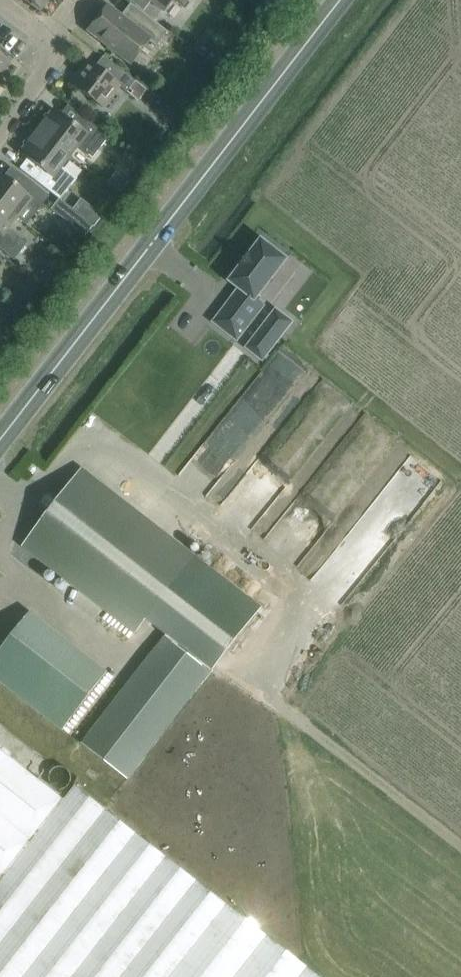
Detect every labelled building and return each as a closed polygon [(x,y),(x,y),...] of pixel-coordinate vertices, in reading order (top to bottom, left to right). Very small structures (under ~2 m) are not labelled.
[(41,8),(47,0),(30,0),(41,8)] [(164,11),(172,0),(150,0),(164,11)] [(159,44),(168,32),(136,7),(125,21),(107,6),(89,29),(130,62),(149,37),(159,44)] [(126,92),(135,80),(103,55),(95,66),(88,60),(71,82),(102,107),(119,86),(126,92)] [(10,63),(0,56),(0,76),(10,63)] [(135,81),(129,88),(133,91),(131,95),(138,100),(146,89),(135,81)] [(161,101),(155,110),(169,121),(176,112),(161,101)] [(109,136),(98,128),(83,116),(75,126),(52,109),(47,116),(46,115),(35,129),(70,156),(77,147),(92,158),(109,136)] [(61,167),(70,156),(35,129),(23,143),(25,145),(19,152),(42,169),(34,179),(59,199),(75,178),(61,167)] [(40,189),(11,167),(14,170),(7,178),(0,173),(0,174),(0,203),(17,216),(26,204),(36,212),(49,196),(40,189)] [(80,198),(72,209),(79,214),(94,226),(95,227),(104,216),(80,198)] [(59,199),(51,209),(71,225),(79,214),(72,209),(59,199)] [(17,216),(0,203),(0,249),(12,259),(25,242),(7,228),(17,216)] [(233,293),(208,327),(232,345),(258,310),(250,304),(282,264),(256,244),(224,286),(233,293)] [(262,328),(247,347),(263,360),(278,340),(262,328)] [(262,606),(195,555),(82,469),(24,546),(136,632),(148,617),(170,633),(168,636),(212,670),(237,638),(239,639),(250,625),(248,623),(262,606)] [(0,653),(0,680),(63,729),(107,672),(31,613),(0,653)] [(212,670),(168,636),(166,635),(83,743),(129,778),(212,670)] [(270,938),(75,786),(65,799),(0,749),(0,976),(320,976),(270,938)]
